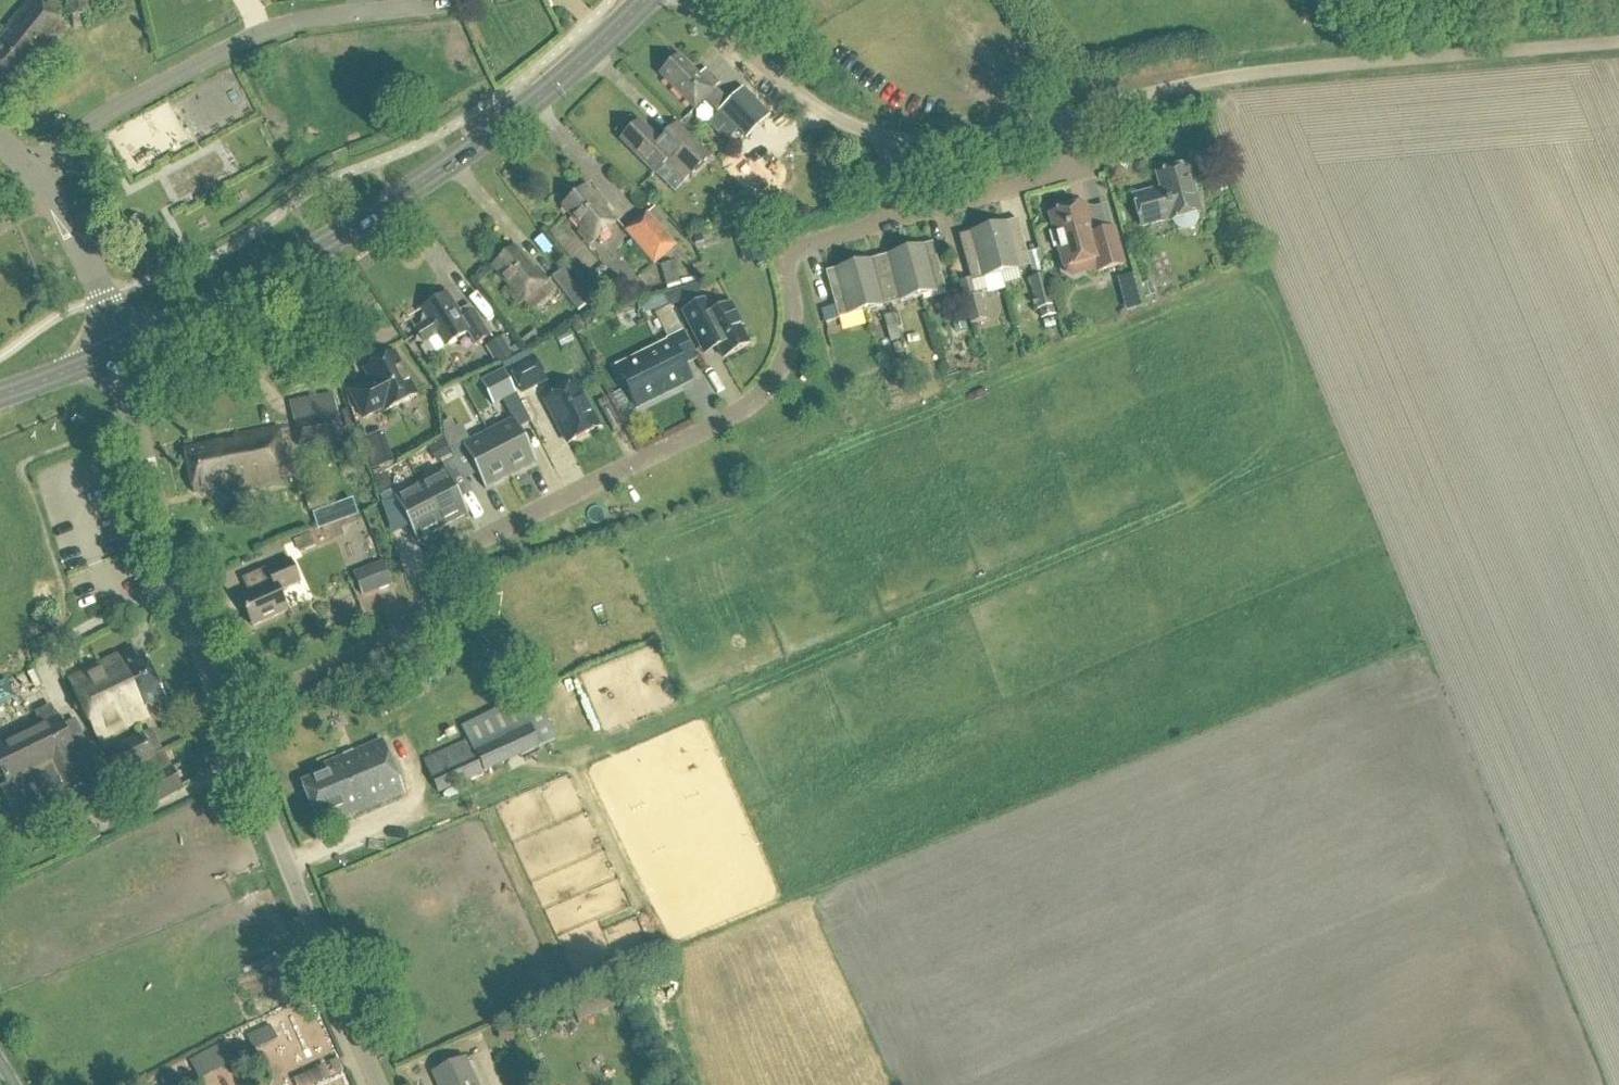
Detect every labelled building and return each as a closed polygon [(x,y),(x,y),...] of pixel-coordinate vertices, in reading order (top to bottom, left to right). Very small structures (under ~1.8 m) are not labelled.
[(71,19),(88,16),(86,0),(68,0),(71,19)] [(0,49),(0,79),(16,92),(28,77),(31,79),(69,34),(30,1),(2,34),(8,39),(0,49)] [(728,103),(718,93),(721,90),(707,75),(699,82),(680,61),(662,79),(695,114),(705,105),(716,116),(719,114),(746,141),(770,118),(742,89),(728,103)] [(125,174),(182,154),(169,117),(112,137),(125,174)] [(640,126),(622,145),(658,180),(668,171),(673,175),(678,170),(688,180),(710,158),(680,128),(667,141),(661,147),(640,126)] [(1198,224),(1199,221),(1203,220),(1198,203),(1200,203),(1196,188),(1194,188),(1189,173),(1158,181),(1162,196),(1134,204),(1143,234),(1171,227),(1172,228),(1174,228),(1175,229),(1176,230),(1177,231),(1179,232),(1184,233),(1186,233),(1190,232),(1192,231),(1194,230),(1196,228),(1197,227),(1198,224)] [(591,252),(619,229),(588,193),(565,212),(581,230),(576,234),(591,252)] [(1031,230),(1023,206),(1013,209),(1021,234),(1031,230)] [(654,207),(624,233),(647,259),(639,265),(645,272),(652,265),(654,267),(676,248),(659,228),(666,221),(654,207)] [(1099,279),(1126,272),(1116,236),(1095,242),(1091,227),(1084,228),(1081,214),(1076,215),(1073,212),(1062,215),(1061,219),(1050,222),(1055,239),(1051,240),(1055,256),(1059,255),(1065,276),(1096,267),(1099,279)] [(989,235),(1002,282),(1032,274),(1019,227),(989,235)] [(959,243),(970,281),(973,290),(1002,282),(989,235),(959,243)] [(907,258),(920,305),(946,298),(933,250),(907,258)] [(522,311),(549,288),(519,253),(496,272),(512,290),(507,294),(522,311)] [(907,258),(881,265),(893,312),(920,305),(907,258)] [(675,264),(660,268),(666,290),(680,286),(675,264)] [(881,265),(854,272),(867,319),(893,312),(881,265)] [(563,272),(552,280),(579,313),(589,304),(563,272)] [(839,327),(867,319),(854,272),(826,280),(839,327)] [(1138,293),(1134,277),(1117,281),(1122,298),(1138,293)] [(1046,278),(1028,283),(1036,314),(1039,313),(1041,323),(1056,318),(1046,278)] [(658,308),(673,337),(682,333),(664,297),(638,304),(640,312),(658,308)] [(980,297),(963,301),(969,327),(987,323),(980,297)] [(423,346),(436,339),(444,351),(468,336),(476,348),(489,341),(473,315),(461,322),(447,299),(422,314),(427,323),(414,331),(423,346)] [(705,360),(718,353),(724,365),(749,352),(739,333),(742,331),(732,311),(715,320),(708,306),(684,319),(705,360)] [(893,316),(884,318),(891,345),(900,342),(893,316)] [(963,322),(951,325),(954,335),(966,332),(963,322)] [(501,339),(485,348),(494,364),(497,362),(500,366),(513,359),(501,339)] [(692,387),(684,371),(695,365),(683,340),(669,346),(670,348),(617,374),(637,414),(692,387)] [(423,354),(432,375),(446,369),(436,348),(423,354)] [(367,382),(348,392),(363,422),(383,411),(386,415),(418,398),(395,353),(362,371),(367,382)] [(537,358),(510,372),(522,395),(549,381),(537,358)] [(512,389),(504,374),(504,373),(487,381),(481,385),(493,407),(516,395),(512,389)] [(545,405),(568,449),(599,433),(576,389),(545,405)] [(293,425),(300,447),(335,437),(329,415),(293,425)] [(449,423),(443,425),(444,441),(445,442),(452,456),(463,450),(453,431),(449,423)] [(489,437),(511,481),(537,467),(515,424),(489,437)] [(225,499),(286,486),(274,433),(184,454),(193,496),(223,490),(225,499)] [(511,481),(489,437),(463,450),(472,469),(485,494),(511,481)] [(429,450),(437,466),(440,465),(453,458),(452,456),(445,442),(429,450)] [(389,449),(371,455),(376,471),(394,465),(389,449)] [(463,450),(452,456),(453,458),(461,474),(472,469),(463,450)] [(453,458),(440,465),(446,475),(451,485),(463,478),(461,474),(453,458)] [(387,475),(373,479),(377,493),(386,490),(390,485),(387,475)] [(446,475),(420,489),(443,532),(468,519),(451,485),(446,475)] [(443,532),(420,489),(395,502),(418,545),(443,532)] [(353,574),(362,598),(393,587),(383,562),(353,574)] [(281,595),(303,586),(294,564),(270,575),(274,586),(240,600),(253,630),(289,615),(281,595)] [(122,700),(136,727),(149,720),(145,712),(166,701),(145,660),(134,666),(128,654),(99,668),(112,694),(113,693),(116,698),(115,699),(117,703),(122,700)] [(99,745),(136,727),(122,700),(117,703),(115,699),(116,698),(113,693),(112,694),(99,668),(69,683),(99,745)] [(469,741),(423,763),(439,799),(542,751),(558,743),(535,694),(463,727),(466,733),(469,741)] [(76,762),(91,755),(75,721),(61,727),(58,720),(56,721),(51,711),(37,718),(42,728),(0,747),(0,770),(8,787),(1,790),(21,834),(81,806),(71,786),(84,780),(76,762)] [(152,761),(140,738),(108,755),(120,778),(115,780),(133,816),(180,793),(162,756),(152,761)] [(332,827),(402,797),(380,745),(324,769),(327,776),(300,788),(316,825),(329,820),(332,827)] [(69,840),(76,852),(100,839),(94,827),(69,840)] [(271,1027),(247,1038),(248,1041),(254,1053),(278,1041),(272,1030),(271,1027)] [(499,1029),(498,1042),(514,1044),(515,1030),(499,1029)] [(190,1062),(199,1082),(238,1062),(228,1042),(190,1062)] [(479,1084),(500,1084),(489,1059),(471,1066),(479,1084)] [(432,1078),(435,1084),(473,1084),(463,1063),(432,1078)]
